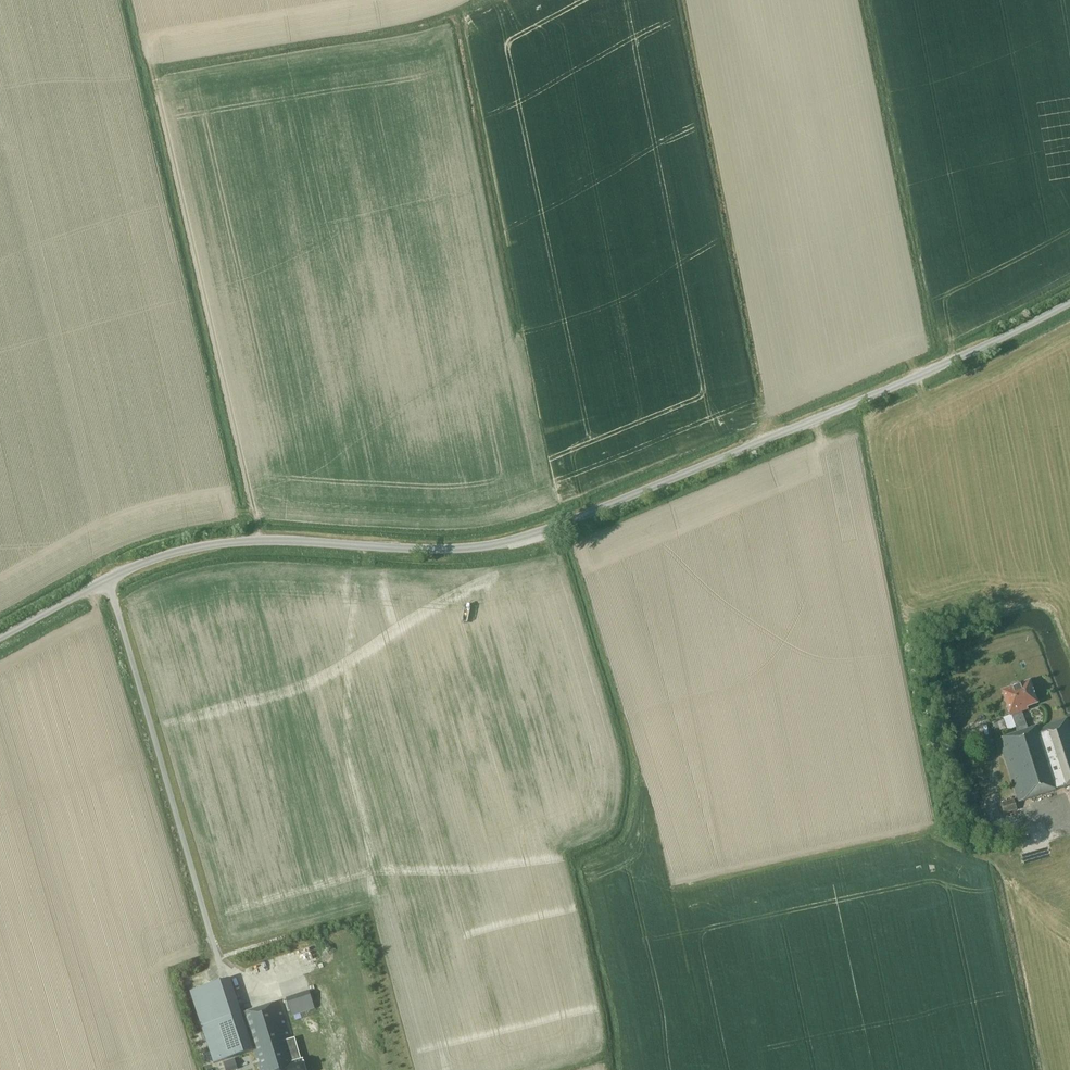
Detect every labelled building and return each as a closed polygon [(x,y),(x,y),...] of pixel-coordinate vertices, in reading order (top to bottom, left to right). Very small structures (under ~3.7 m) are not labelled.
[(1028,683),(1019,685),(1019,684),(1001,690),(1016,732),(996,738),(1018,801),(1069,785),(1069,727),(1067,719),(1041,726),(1040,724),(1026,729),(1019,710),(1026,708),(1026,706),(1035,703),(1028,683)] [(1016,811),(1013,800),(999,804),(1003,815),(1016,811)] [(276,960),(265,964),(267,970),(278,966),(276,960)] [(204,993),(196,996),(200,1009),(207,1006),(207,1007),(212,1006),(210,1002),(221,998),(216,984),(210,985),(211,987),(203,990),(204,993)] [(277,1003),(200,1027),(212,1064),(254,1050),(260,1069),(290,1069),(289,1067),(296,1065),(288,1040),(290,1039),(279,1002),(277,1003)]
